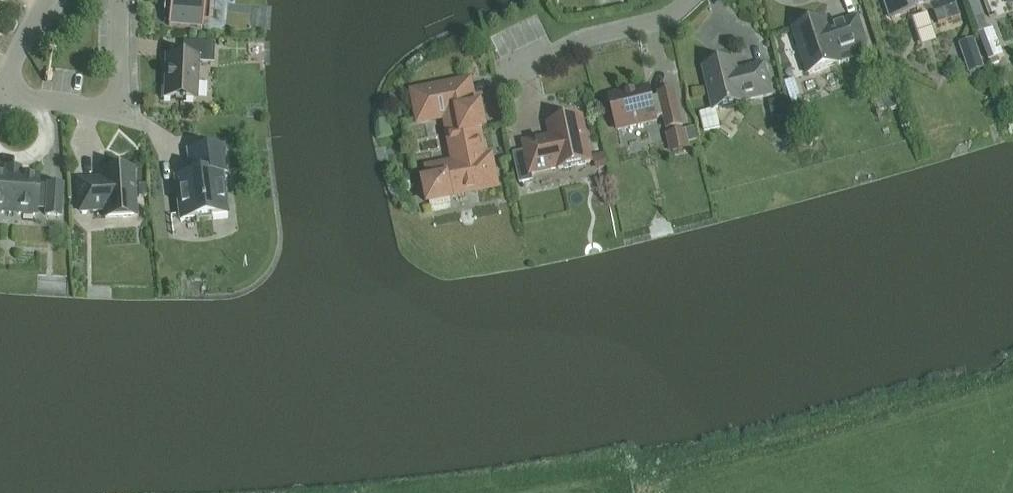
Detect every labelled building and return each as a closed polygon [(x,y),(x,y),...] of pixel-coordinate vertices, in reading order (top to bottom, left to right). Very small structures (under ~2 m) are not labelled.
[(164,11),(170,12),(169,26),(203,29),(203,23),(209,24),(211,2),(205,1),(205,0),(165,0),(164,11)] [(935,13),(939,25),(961,17),(955,0),(890,0),(890,1),(886,2),(892,19),(924,8),(935,13)] [(976,19),(984,16),(985,16),(979,0),(969,0),(976,19)] [(869,54),(866,45),(857,19),(829,29),(825,20),(795,30),(809,74),(869,54)] [(989,28),(978,32),(989,61),(999,57),(989,28)] [(959,44),(965,61),(980,55),(974,38),(959,44)] [(183,56),(167,56),(165,98),(197,100),(198,63),(214,64),(215,44),(184,42),(183,56)] [(734,61),(705,68),(715,110),(717,109),(744,103),(744,101),(771,94),(764,65),(737,72),(734,61)] [(450,195),(496,186),(490,158),(484,160),(478,130),(485,129),(481,108),(474,110),(469,83),(415,94),(420,121),(447,116),(457,165),(430,170),(433,183),(426,184),(430,205),(451,201),(450,195)] [(618,129),(657,120),(657,118),(665,116),(668,129),(683,126),(674,90),(659,94),(660,96),(652,98),(650,88),(610,98),(618,129)] [(802,101),(799,89),(788,92),(792,104),(802,101)] [(526,150),(513,153),(519,184),(533,181),(531,173),(559,167),(559,169),(591,162),(582,117),(550,124),(552,138),(525,144),(526,150)] [(666,134),(671,154),(691,149),(689,142),(694,141),(691,128),(666,134)] [(223,146),(188,151),(191,175),(175,177),(181,220),(196,218),(197,222),(213,220),(212,216),(228,214),(223,172),(227,172),(223,146)] [(593,156),(597,170),(608,167),(605,152),(593,156)] [(105,210),(106,218),(136,216),(133,170),(103,172),(103,180),(79,181),(81,212),(105,210)] [(61,216),(63,186),(48,185),(48,186),(38,185),(39,176),(0,174),(0,207),(37,210),(37,204),(47,205),(46,216),(61,216)] [(148,196),(147,184),(138,185),(139,197),(148,196)]
